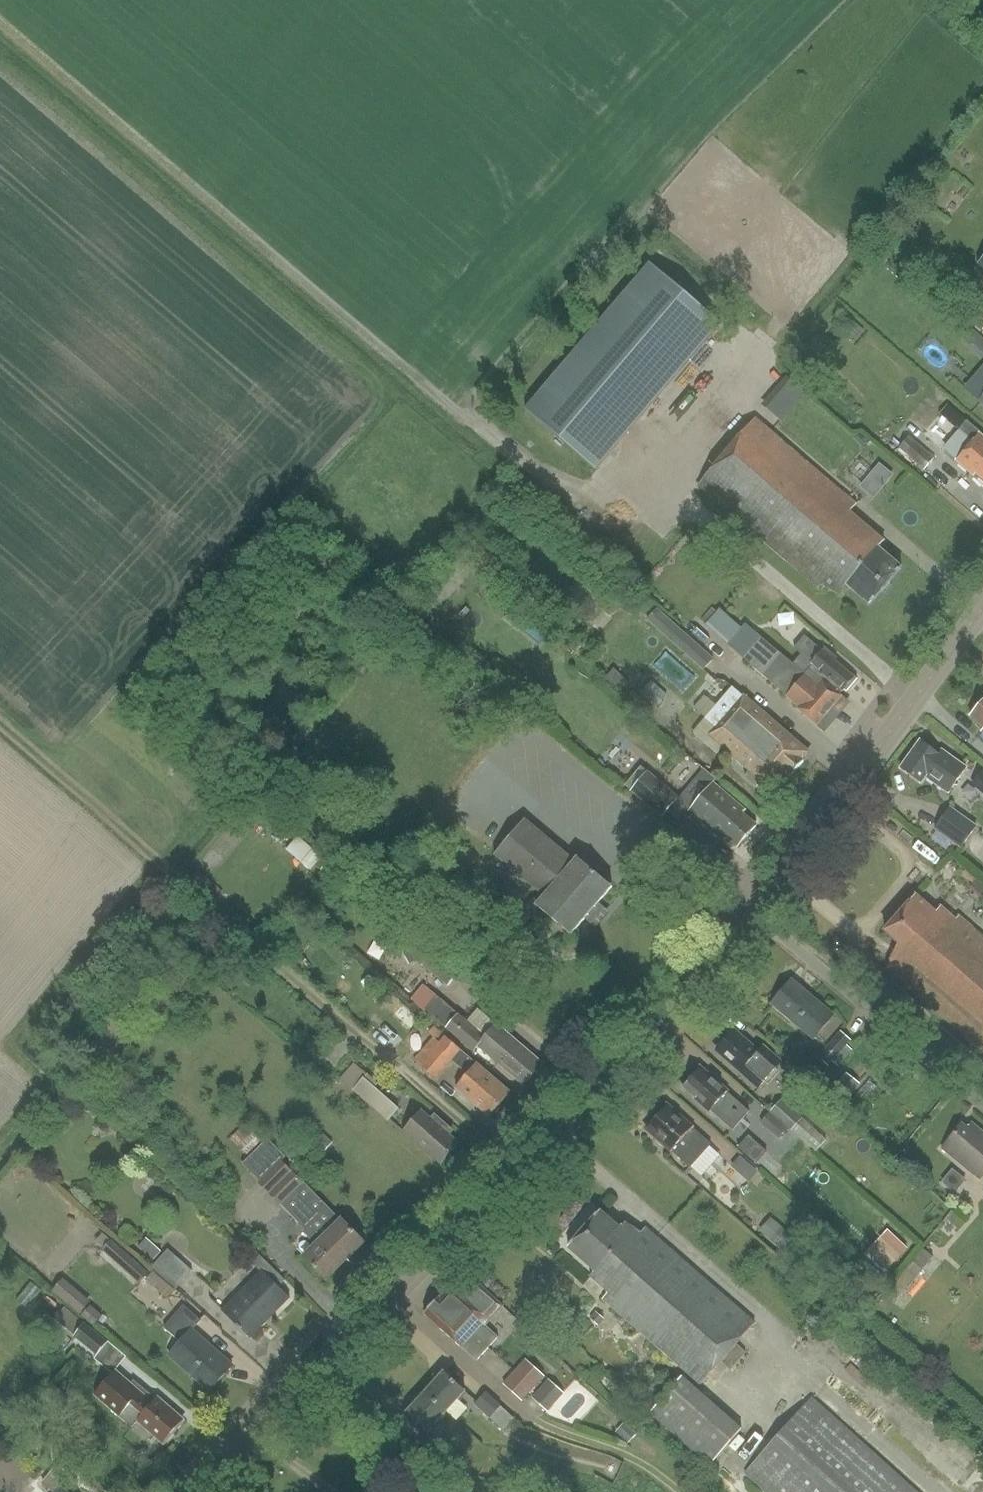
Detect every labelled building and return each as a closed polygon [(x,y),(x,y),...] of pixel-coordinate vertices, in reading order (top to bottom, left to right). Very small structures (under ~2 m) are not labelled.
[(597,471),(722,325),(650,263),(525,410),(597,471)] [(972,325),(982,334),(982,312),(972,325)] [(982,358),(982,339),(971,328),(961,339),(982,358)] [(776,392),(767,410),(785,419),(794,401),(776,392)] [(944,401),(937,409),(972,440),(956,459),(973,473),(976,470),(982,477),(982,437),(980,435),(981,434),(967,421),(967,420),(955,409),(954,410),(944,401)] [(869,605),(902,567),(878,547),(884,540),(849,511),(856,503),(756,418),(698,486),(819,589),(823,585),(839,592),(845,585),(869,605)] [(933,458),(908,437),(898,448),(923,469),(933,458)] [(704,670),(714,659),(657,609),(647,620),(704,670)] [(720,609),(706,626),(799,706),(795,709),(813,725),(841,693),(839,691),(841,689),(808,662),(802,668),(793,660),(791,662),(746,624),(742,628),(720,609)] [(800,651),(793,660),(802,668),(808,662),(841,689),(843,686),(845,688),(856,676),(847,668),(846,669),(834,658),(836,656),(824,646),(822,649),(806,635),(795,647),(800,651)] [(655,706),(666,696),(653,680),(641,690),(655,706)] [(778,787),(808,753),(732,687),(705,719),(718,730),(711,738),(753,773),(751,775),(760,784),(766,777),(778,787)] [(970,716),(982,727),(982,700),(970,716)] [(948,790),(965,766),(943,751),(940,754),(920,740),(902,767),(921,781),(926,775),(948,790)] [(724,785),(705,769),(673,806),(695,824),(697,820),(723,842),(726,838),(738,848),(756,827),(741,814),(745,809),(721,789),(724,785)] [(633,789),(664,815),(679,796),(648,771),(633,789)] [(977,827),(950,808),(935,829),(961,848),(977,827)] [(525,820),(495,858),(543,897),(535,906),(571,937),(588,917),(592,920),(603,907),(599,904),(614,887),(577,858),(574,861),(525,820)] [(970,887),(981,899),(982,897),(982,882),(979,878),(970,887)] [(959,915),(956,918),(942,906),(937,911),(916,893),(885,929),(900,942),(887,967),(982,1050),(982,935),(959,915)] [(814,1038),(834,1016),(792,979),(773,1002),(814,1038)] [(425,1010),(437,997),(424,985),(412,999),(425,1010)] [(425,1010),(473,1052),(478,1046),(524,1085),(543,1064),(497,1025),(486,1037),(438,996),(437,997),(425,1010)] [(434,1038),(415,1060),(435,1078),(450,1061),(466,1075),(456,1087),(489,1115),(509,1092),(433,1028),(429,1033),(434,1038)] [(716,1048),(760,1086),(778,1067),(733,1028),(716,1048)] [(840,1031),(818,1057),(828,1065),(832,1061),(838,1066),(852,1050),(847,1046),(851,1041),(840,1031)] [(337,1080),(388,1123),(399,1110),(374,1089),(378,1084),(352,1062),(337,1080)] [(733,1129),(748,1111),(697,1067),(682,1085),(733,1129)] [(845,1103),(861,1085),(848,1073),(832,1092),(845,1103)] [(803,1114),(782,1096),(771,1110),(792,1127),(794,1124),(806,1133),(803,1137),(816,1148),(825,1138),(800,1118),(803,1114)] [(690,1168),(711,1144),(667,1104),(645,1128),(690,1168)] [(442,1163),(460,1142),(447,1131),(450,1128),(435,1115),(432,1119),(422,1111),(405,1130),(442,1163)] [(789,1127),(771,1112),(762,1122),(781,1137),(789,1127)] [(941,1148),(979,1179),(982,1174),(982,1132),(972,1122),(967,1127),(961,1123),(941,1148)] [(263,1142),(247,1125),(232,1137),(248,1155),(263,1142)] [(334,1142),(315,1126),(306,1136),(324,1153),(334,1142)] [(757,1162),(768,1150),(748,1133),(737,1145),(757,1162)] [(263,1145),(243,1164),(260,1181),(257,1183),(280,1205),(319,1243),(304,1257),(326,1278),(364,1240),(341,1218),(339,1220),(301,1183),(263,1145)] [(743,1153),(731,1162),(747,1180),(758,1171),(743,1153)] [(598,1211),(567,1247),(593,1269),(588,1274),(608,1292),(601,1301),(698,1385),(753,1322),(646,1228),(640,1234),(622,1223),(618,1228),(598,1211)] [(784,1253),(796,1240),(772,1218),(760,1231),(784,1253)] [(153,1260),(162,1250),(146,1235),(136,1246),(153,1260)] [(147,1272),(111,1240),(102,1251),(138,1283),(147,1272)] [(191,1270),(167,1248),(151,1267),(175,1288),(191,1270)] [(924,1250),(886,1296),(895,1303),(932,1257),(924,1250)] [(261,1272),(222,1312),(250,1339),(290,1297),(280,1287),(286,1281),(259,1256),(252,1263),(261,1272)] [(438,1298),(423,1315),(475,1361),(476,1360),(496,1337),(483,1325),(500,1307),(460,1271),(447,1286),(449,1288),(439,1299),(438,1298)] [(91,1302),(64,1279),(53,1292),(80,1315),(91,1302)] [(29,1307),(43,1291),(32,1281),(18,1298),(29,1307)] [(103,1316),(91,1305),(82,1316),(94,1327),(103,1316)] [(209,1391),(232,1365),(192,1330),(200,1321),(182,1305),(163,1327),(179,1342),(168,1355),(209,1391)] [(108,1342),(85,1323),(75,1336),(97,1355),(108,1342)] [(522,1401),(545,1376),(527,1360),(504,1384),(522,1401)] [(116,1371),(95,1395),(132,1427),(137,1421),(162,1443),(182,1419),(136,1379),(131,1384),(116,1371)] [(445,1373),(426,1393),(446,1411),(465,1391),(445,1373)] [(679,1373),(646,1410),(707,1464),(741,1427),(679,1373)] [(534,1397),(547,1409),(563,1392),(550,1380),(534,1397)] [(426,1393),(408,1414),(428,1432),(446,1411),(426,1393)] [(491,1418),(501,1407),(486,1393),(476,1404),(491,1418)] [(812,1397),(744,1474),(765,1491),(919,1491),(812,1397)] [(616,1433),(629,1444),(637,1434),(624,1423),(616,1433)] [(459,1449),(447,1463),(454,1469),(466,1454),(459,1449)] [(66,1489),(72,1481),(54,1466),(41,1481),(54,1491),(69,1491),(66,1489)]
